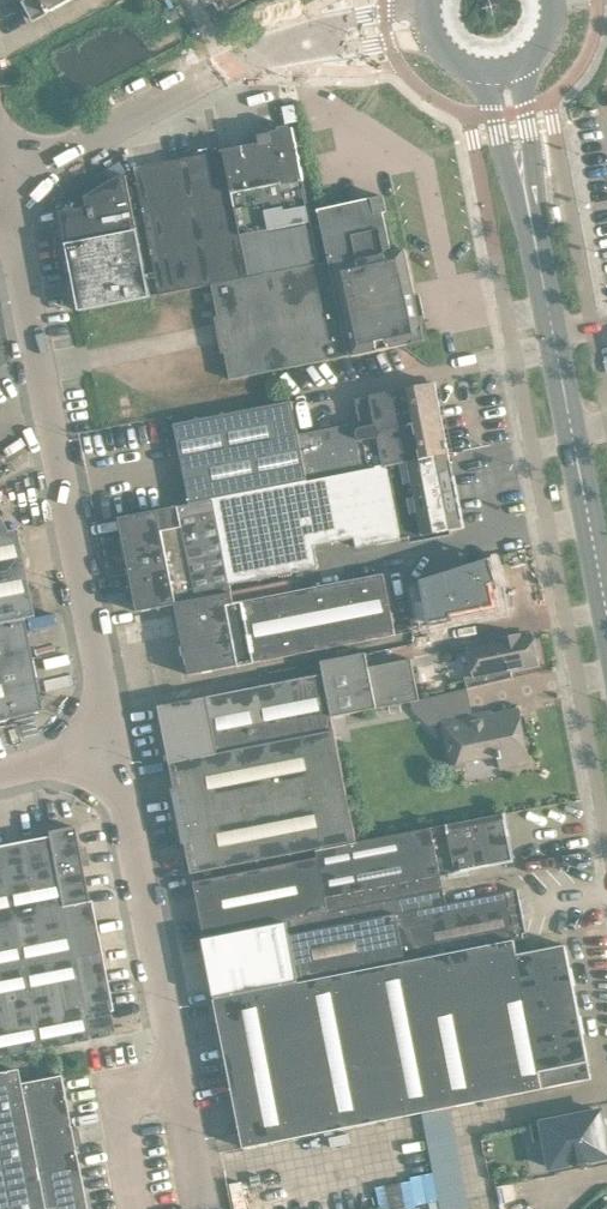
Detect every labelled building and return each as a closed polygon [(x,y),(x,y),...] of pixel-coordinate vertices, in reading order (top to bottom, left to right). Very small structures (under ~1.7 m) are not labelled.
[(34,19),(69,0),(23,0),(34,19)] [(281,106),(285,123),(296,120),(293,104),(281,106)] [(319,263),(292,127),(270,131),(270,129),(257,131),(259,143),(223,150),(248,277),(319,263)] [(248,277),(223,150),(194,155),(182,158),(207,285),(211,284),(248,277)] [(182,158),(134,167),(158,294),(207,285),(182,158)] [(120,174),(101,186),(88,194),(84,196),(86,206),(59,211),(78,310),(149,296),(125,174),(121,175),(120,174)] [(413,318),(410,302),(416,300),(404,248),(386,252),(385,249),(390,248),(382,212),(386,211),(383,195),(360,200),(324,208),(318,209),(329,261),(319,263),(248,277),(211,284),(229,378),(347,355),(347,354),(349,354),(349,355),(358,353),(359,354),(424,340),(419,316),(413,318)] [(172,506),(213,498),(449,453),(434,382),(354,398),(359,421),(298,433),(291,400),(173,423),(188,495),(170,498),(172,506)] [(463,527),(449,453),(213,498),(230,583),(318,566),(313,545),(354,538),(356,547),(463,527)] [(231,592),(230,583),(213,498),(172,506),(118,517),(127,561),(132,560),(134,569),(129,570),(137,611),(175,604),(231,592)] [(22,617),(22,618),(32,616),(14,528),(5,530),(0,521),(0,622),(22,617)] [(498,608),(494,583),(497,582),(490,557),(404,585),(412,625),(498,608)] [(231,592),(175,604),(188,674),(395,635),(383,573),(233,602),(231,592)] [(0,622),(0,720),(16,716),(40,710),(39,705),(30,658),(33,658),(33,656),(30,657),(22,618),(22,617),(0,622)] [(532,637),(531,634),(518,637),(517,634),(492,639),(493,642),(462,648),(468,676),(464,676),(466,688),(512,677),(510,668),(537,663),(537,660),(539,657),(537,648),(534,646),(533,644),(531,644),(529,637),(532,637)] [(158,705),(169,762),(334,730),(331,716),(419,699),(411,658),(368,666),(365,652),(320,660),(323,674),(158,705)] [(500,768),(529,762),(518,708),(491,713),(490,711),(440,721),(448,764),(498,754),(500,768)] [(334,730),(169,762),(175,792),(172,792),(182,843),(185,843),(191,872),(356,841),(334,730)] [(317,857),(193,881),(203,935),(286,919),(442,889),(440,875),(445,874),(455,872),(474,868),(513,860),(504,815),(504,812),(316,849),(317,857)] [(97,952),(80,865),(87,863),(83,846),(76,847),(72,825),(45,830),(47,838),(0,847),(0,971),(97,952)] [(328,911),(286,919),(289,934),(289,936),(290,936),(295,961),(285,963),(282,973),(284,980),(283,981),(284,985),(298,982),(522,938),(521,932),(525,932),(517,888),(445,903),(442,889),(328,911)] [(243,1147),(542,1088),(590,1078),(564,945),(565,945),(565,944),(525,952),(522,938),(298,982),(284,985),(213,999),(237,1120),(229,1122),(231,1133),(240,1132),(243,1147)] [(97,952),(0,971),(0,1056),(51,1046),(96,1037),(113,1034),(99,963),(103,962),(102,953),(97,954),(97,952)] [(72,1147),(72,1146),(69,1129),(58,1075),(57,1075),(18,1083),(15,1069),(0,1072),(0,1208),(84,1208),(72,1147)] [(606,1155),(606,1145),(604,1127),(606,1123),(605,1118),(601,1115),(600,1110),(530,1124),(533,1140),(540,1139),(541,1145),(546,1144),(550,1166),(606,1155)] [(76,1128),(69,1129),(72,1146),(80,1144),(76,1128)]
